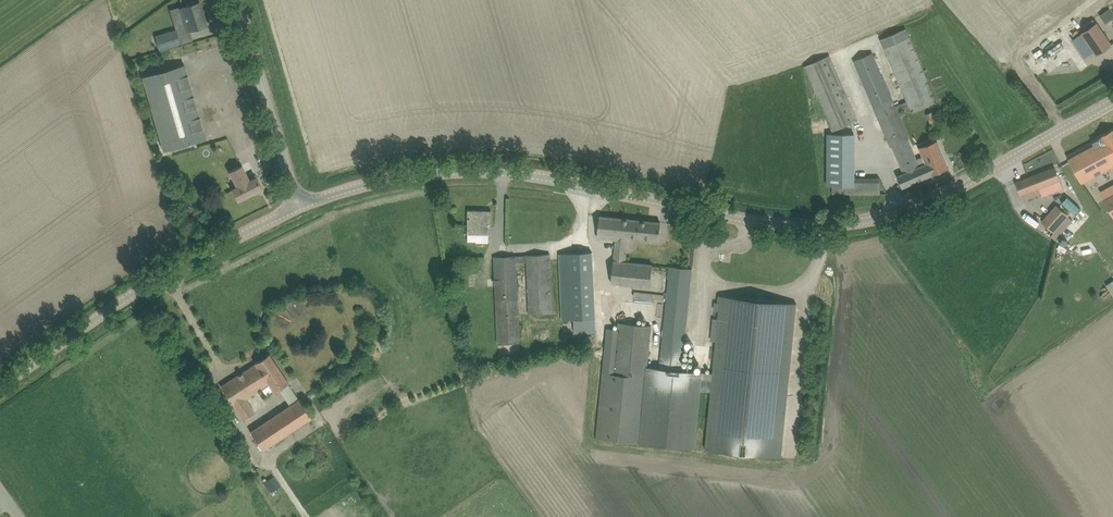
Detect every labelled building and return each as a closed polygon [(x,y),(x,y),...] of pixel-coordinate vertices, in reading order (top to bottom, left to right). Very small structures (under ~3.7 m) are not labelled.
[(185,15),(182,16),(186,31),(207,25),(200,1),(198,2),(196,0),(191,2),(190,4),(183,6),(185,15)] [(1112,12),(1109,8),(1100,15),(1106,23),(1112,18),(1112,14),(1112,12)] [(1096,56),(1112,45),(1097,22),(1081,33),(1096,56)] [(916,158),(909,139),(910,138),(899,112),(909,108),(911,113),(937,101),(906,29),(880,40),(906,101),(896,106),(873,53),(853,61),(890,147),(891,146),(902,172),(897,174),(898,177),(902,187),(949,167),(944,157),(937,140),(918,147),(922,156),(916,158)] [(156,36),(160,49),(180,42),(177,30),(156,36)] [(858,120),(830,55),(804,66),(833,131),(858,120)] [(206,138),(184,64),(142,76),(164,150),(191,142),(206,138)] [(927,114),(931,124),(937,121),(933,111),(927,114)] [(814,134),(827,131),(824,119),(811,122),(814,134)] [(1070,161),(1073,166),(1083,183),(1112,166),(1112,130),(1099,137),(1100,138),(1093,142),(1068,156),(1070,161)] [(881,179),(855,178),(855,134),(827,133),(827,186),(832,186),(832,193),(881,193),(881,182),(881,179)] [(237,186),(233,189),(238,200),(261,188),(256,177),(249,181),(236,154),(224,160),(237,186)] [(1060,179),(1059,178),(1055,167),(1017,182),(1021,192),(1023,199),(1040,193),(1038,187),(1060,179)] [(1104,199),(1112,216),(1112,194),(1104,199)] [(1042,222),(1054,232),(1069,215),(1057,204),(1042,222)] [(491,234),(492,221),(492,210),(469,210),(468,221),(468,234),(491,234)] [(618,240),(617,244),(625,245),(626,241),(631,241),(631,236),(659,239),(661,222),(601,216),(599,227),(598,238),(618,240)] [(1068,240),(1060,235),(1057,240),(1065,245),(1068,240)] [(652,273),(653,264),(625,262),(626,253),(625,253),(625,245),(617,244),(616,262),(615,262),(613,283),(651,286),(652,273)] [(560,254),(563,319),(596,318),(592,252),(560,254)] [(529,314),(553,313),(550,254),(494,257),(499,343),(521,342),(516,262),(527,261),(529,314)] [(691,268),(669,266),(668,275),(663,325),(661,349),(659,368),(646,366),(648,348),(650,325),(619,322),(619,328),(619,329),(608,328),(607,338),(597,438),(695,448),(695,447),(700,390),(711,391),(706,448),(706,449),(781,457),(797,303),(721,295),(713,373),(682,370),(692,268),(691,268)] [(288,383),(287,382),(275,363),(269,354),(256,363),(256,364),(221,386),(227,395),(243,420),(255,412),(246,399),(269,384),(274,392),(279,389),(288,383)] [(300,399),(299,398),(298,399),(290,405),(289,405),(251,431),(263,450),(311,418),(300,399)]
